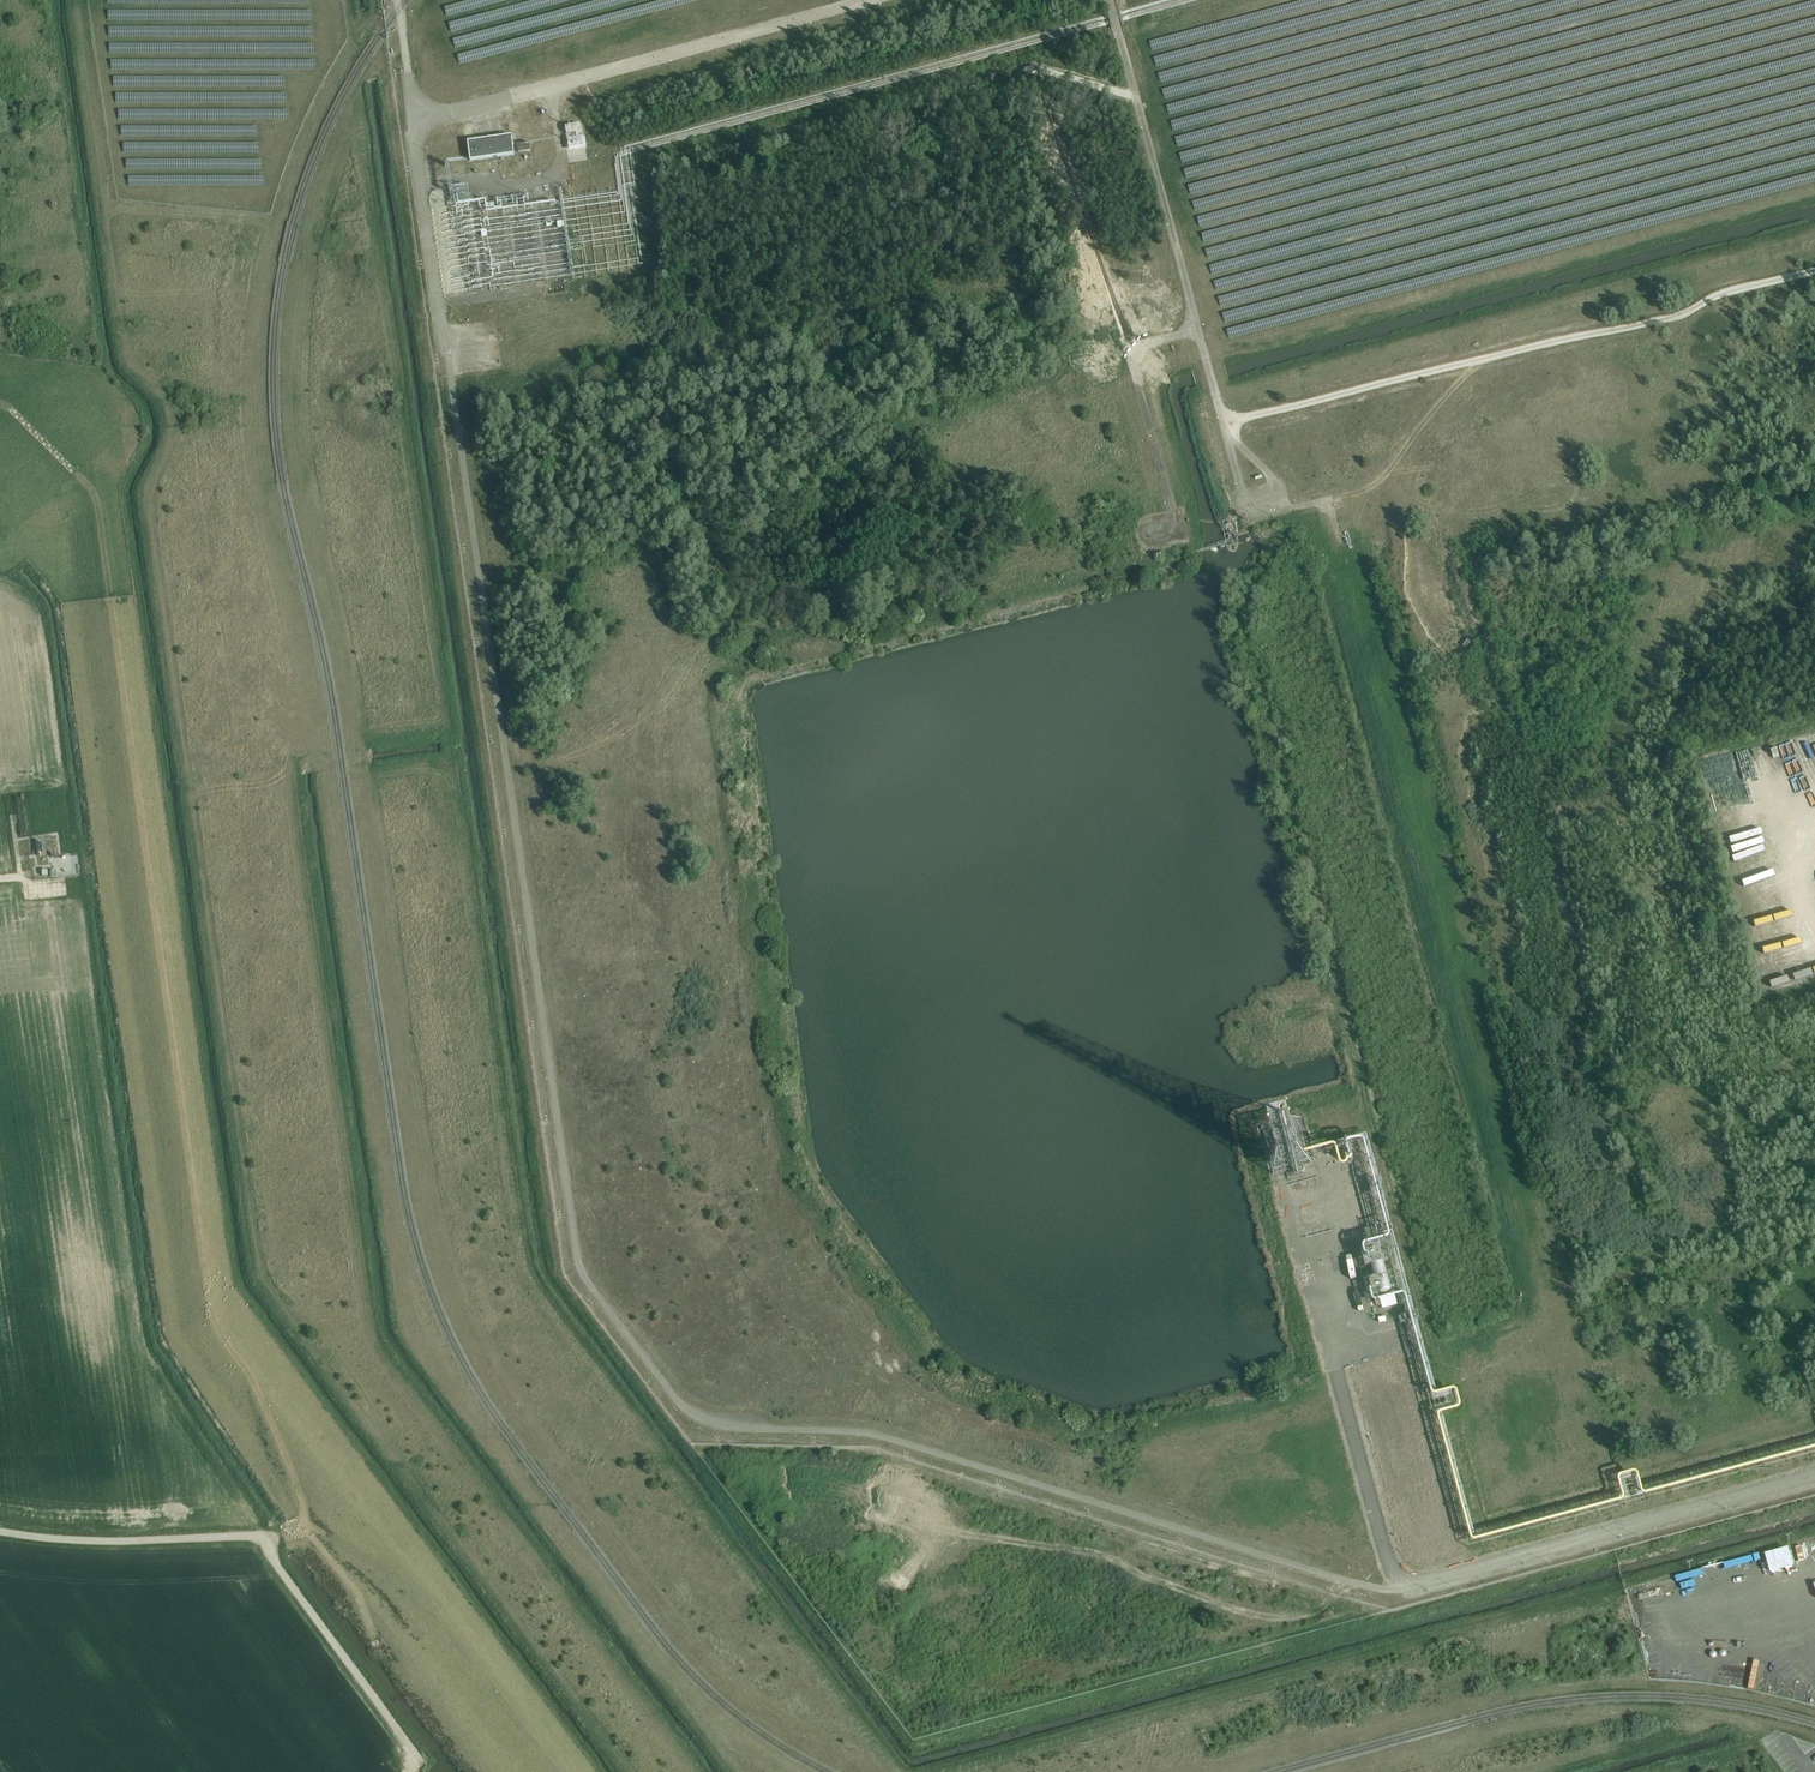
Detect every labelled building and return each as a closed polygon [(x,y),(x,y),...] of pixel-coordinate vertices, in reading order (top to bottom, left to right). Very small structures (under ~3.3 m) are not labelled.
[(1025,74),(1037,71),(1035,65),(1023,68),(1025,74)] [(579,123),(565,125),(566,132),(580,130),(579,123)] [(517,141),(528,139),(526,129),(515,131),(517,141)] [(469,159),(513,153),(511,134),(467,141),(469,159)] [(568,150),(586,148),(584,135),(566,138),(568,150)] [(518,151),(530,149),(528,141),(517,143),(518,151)] [(533,193),(544,192),(543,184),(532,186),(533,193)] [(476,315),(477,322),(492,321),(491,314),(476,315)] [(1756,952),(1769,950),(1768,943),(1754,945),(1756,952)] [(1752,1023),(1753,970),(1770,970),(1770,965),(1757,964),(1757,946),(1743,946),(1741,1039),(1743,1039),(1744,1023),(1752,1023)]
